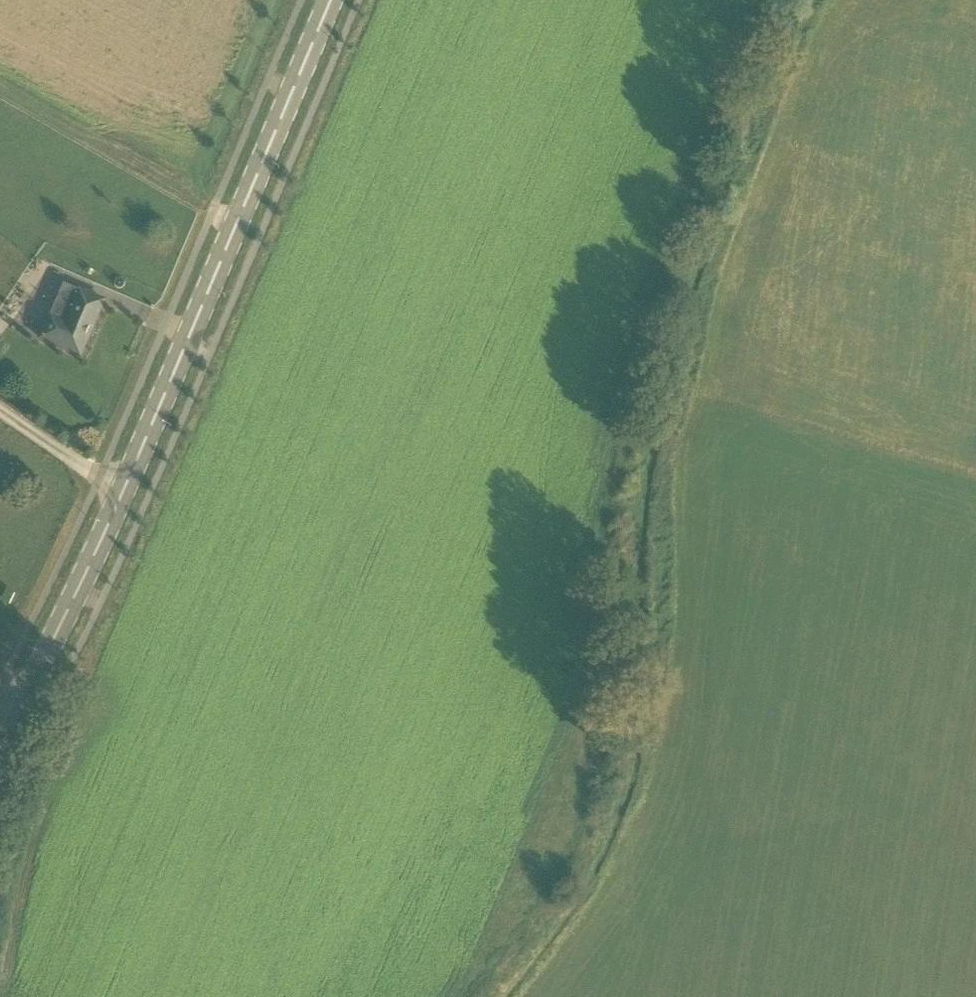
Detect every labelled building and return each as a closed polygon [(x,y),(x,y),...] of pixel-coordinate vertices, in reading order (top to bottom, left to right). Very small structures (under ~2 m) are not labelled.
[(81,355),(105,298),(81,288),(67,320),(51,313),(40,337),(81,355)]
